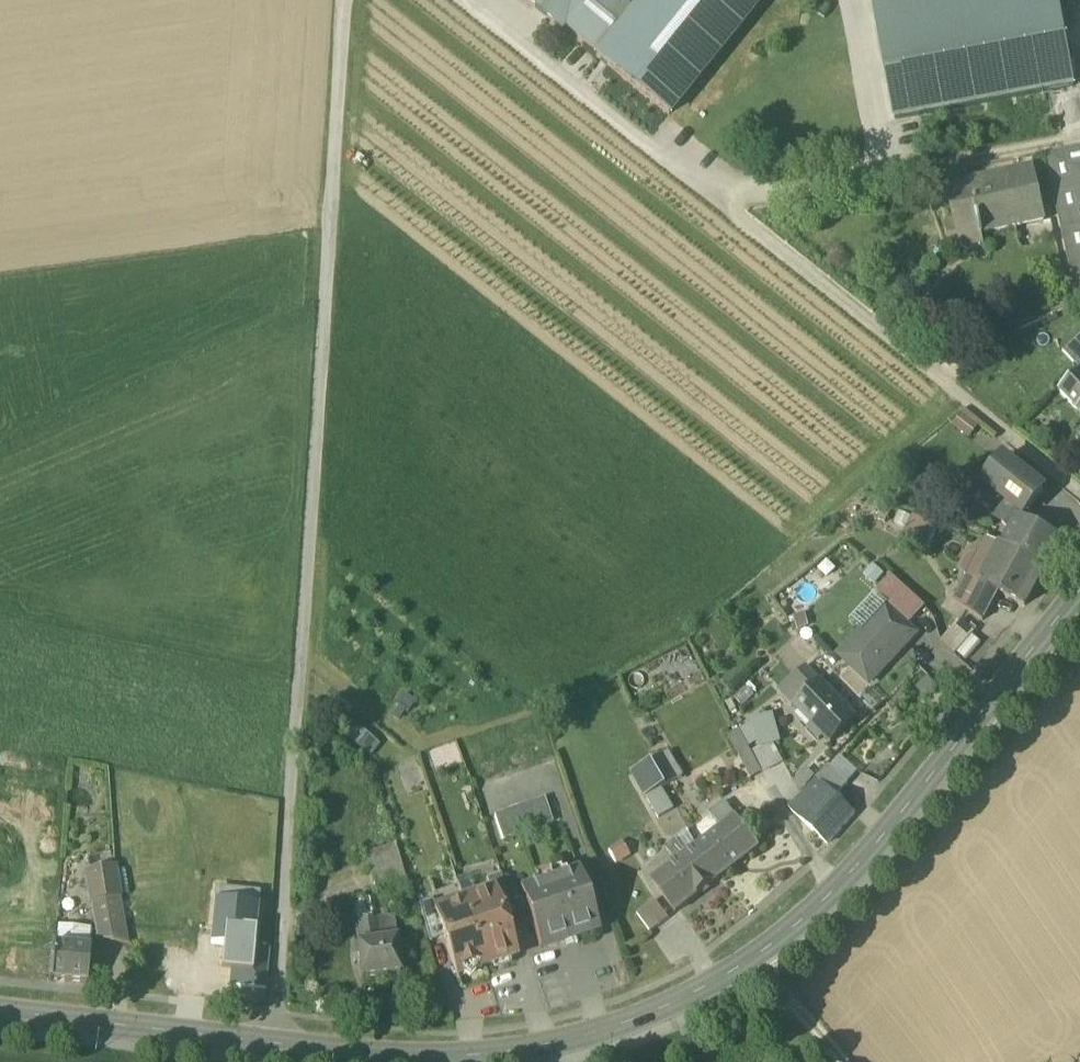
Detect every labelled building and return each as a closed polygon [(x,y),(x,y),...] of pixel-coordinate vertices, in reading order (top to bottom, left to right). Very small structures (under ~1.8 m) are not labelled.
[(565,26),(585,0),(525,0),(562,29),(565,26)] [(619,0),(585,0),(565,26),(599,53),(596,57),(669,116),(762,0),(642,0),(633,11),(619,0)] [(895,120),(1074,86),(1058,0),(873,0),(895,120)] [(1075,295),(1079,293),(1079,149),(1045,156),(1075,295)] [(979,223),(982,236),(1044,222),(1033,170),(999,177),(1001,184),(952,195),(951,188),(948,189),(956,224),(957,228),(979,223)] [(999,177),(951,188),(952,195),(1001,184),(999,177)] [(960,241),(982,236),(979,223),(957,228),(960,241)] [(957,228),(956,224),(945,226),(952,256),(984,248),(982,236),(960,241),(957,228)] [(1073,342),(1063,351),(1074,363),(1079,369),(1079,350),(1073,342)] [(1078,410),(1079,409),(1079,372),(1060,391),(1078,410)] [(965,437),(977,423),(961,409),(949,423),(965,437)] [(983,484),(1008,504),(1023,516),(1044,490),(1004,458),(983,484)] [(996,518),(1013,531),(1018,520),(1020,520),(1023,516),(1008,504),(996,518)] [(905,541),(918,547),(928,524),(914,518),(905,541)] [(1013,531),(1004,548),(1046,568),(1060,541),(1020,520),(1018,520),(1013,531)] [(1025,607),(1046,568),(1004,548),(1001,546),(999,549),(987,543),(981,553),(969,558),(965,566),(967,576),(981,584),(998,593),(1025,607)] [(953,602),(967,611),(981,584),(967,576),(953,602)] [(889,602),(910,622),(923,607),(891,577),(878,592),(889,602)] [(998,593),(981,584),(967,611),(983,621),(998,593)] [(889,602),(878,592),(850,622),(861,633),(885,607),(889,602)] [(840,655),(870,684),(915,635),(885,607),(861,633),(840,655)] [(959,653),(973,635),(959,620),(941,642),(941,645),(955,657),(959,653)] [(959,653),(969,661),(983,643),(973,635),(959,653)] [(785,697),(795,707),(819,683),(805,669),(789,682),(794,687),(785,697)] [(820,733),(832,745),(856,721),(819,683),(795,707),(816,728),(812,732),(817,737),(820,733)] [(773,716),(751,721),(752,724),(757,744),(759,749),(773,745),(780,743),(773,716)] [(749,748),(757,744),(752,724),(741,732),(749,748)] [(355,727),(345,740),(369,759),(379,747),(355,727)] [(741,759),(752,753),(749,748),(741,732),(740,730),(729,736),(741,759)] [(773,745),(753,755),(752,753),(741,759),(752,780),(763,774),(783,764),(773,745)] [(668,752),(652,761),(632,773),(646,798),(661,790),(667,787),(683,777),(668,752)] [(829,768),(848,785),(859,774),(840,757),(829,768)] [(825,789),(836,799),(848,785),(829,768),(821,778),(829,785),(825,789)] [(792,785),(802,793),(815,779),(816,778),(807,769),(792,785)] [(815,779),(825,789),(829,785),(821,778),(818,775),(816,778),(815,779)] [(789,807),(828,843),(853,814),(836,799),(825,789),(815,779),(802,793),(789,807)] [(646,798),(659,820),(673,811),(661,790),(646,798)] [(494,816),(503,840),(553,823),(544,799),(494,816)] [(705,840),(696,847),(721,879),(758,850),(724,804),(709,815),(711,817),(720,829),(705,840)] [(696,829),(705,840),(720,829),(711,817),(696,829)] [(688,831),(675,842),(685,855),(696,847),(688,831)] [(676,913),(721,879),(696,847),(685,855),(675,842),(665,849),(676,863),(652,881),(676,913)] [(609,852),(615,863),(631,854),(624,843),(609,852)] [(365,857),(374,890),(403,882),(394,849),(365,857)] [(90,891),(93,905),(120,899),(114,867),(97,871),(87,874),(90,891)] [(522,895),(540,950),(563,942),(564,943),(576,939),(575,938),(598,930),(580,875),(563,881),(560,872),(536,880),(539,889),(522,895)] [(493,891),(501,916),(513,912),(501,875),(486,880),(491,892),(493,891)] [(457,881),(463,901),(477,896),(471,877),(457,881)] [(260,893),(216,888),(216,893),(238,895),(237,904),(258,906),(260,893)] [(477,896),(463,901),(486,968),(515,958),(501,916),(493,891),(491,892),(477,896)] [(238,895),(216,893),(215,901),(237,904),(238,895)] [(99,941),(128,945),(120,899),(93,905),(99,941)] [(419,905),(430,943),(444,938),(434,911),(435,911),(432,900),(419,905)] [(215,901),(211,945),(223,946),(221,972),(231,973),(252,975),(255,949),(254,949),(258,906),(237,904),(215,901)] [(457,977),(486,968),(463,901),(435,911),(434,911),(444,938),(449,943),(446,946),(457,977)] [(637,915),(651,933),(669,919),(655,901),(637,915)] [(357,968),(359,981),(399,976),(392,920),(354,925),(357,947),(354,948),(356,958),(357,968)] [(56,929),(54,947),(89,949),(90,939),(89,939),(87,932),(56,929)] [(87,983),(89,949),(54,947),(51,980),(87,983)] [(229,987),(265,990),(269,950),(255,949),(252,975),(231,973),(229,987)]
